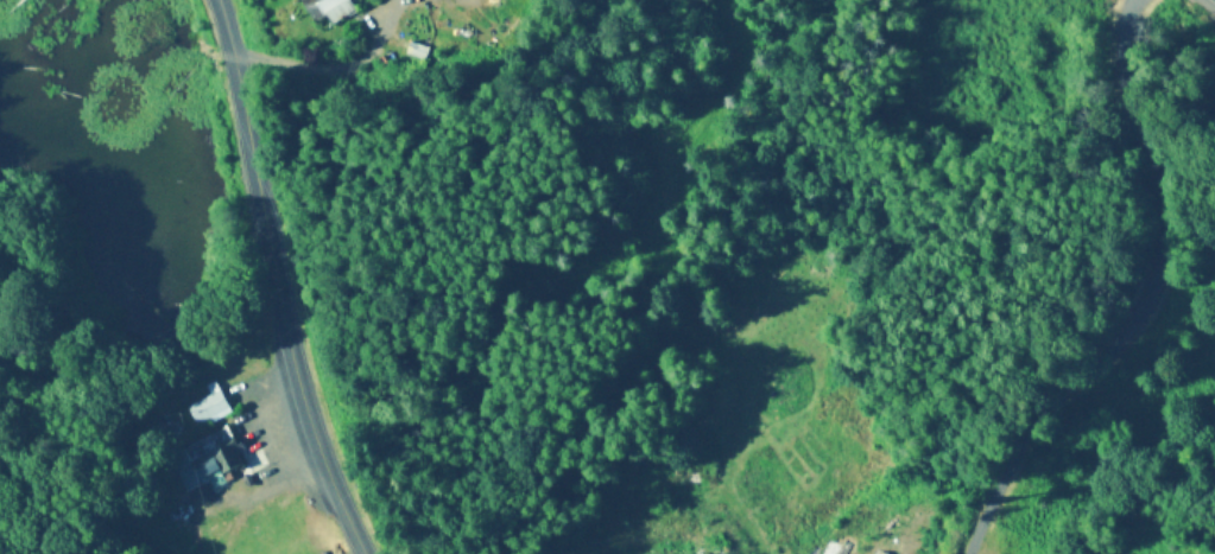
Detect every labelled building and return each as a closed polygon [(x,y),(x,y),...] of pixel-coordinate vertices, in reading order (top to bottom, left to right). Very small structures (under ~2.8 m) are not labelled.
[(318,25),(331,18),(334,23),(358,11),(353,1),(356,0),(305,0),(318,25)] [(189,407),(197,425),(231,410),(219,382),(208,387),(212,397),(189,407)] [(226,428),(242,457),(257,451),(266,467),(214,490),(207,482),(181,495),(165,452),(226,428)]
